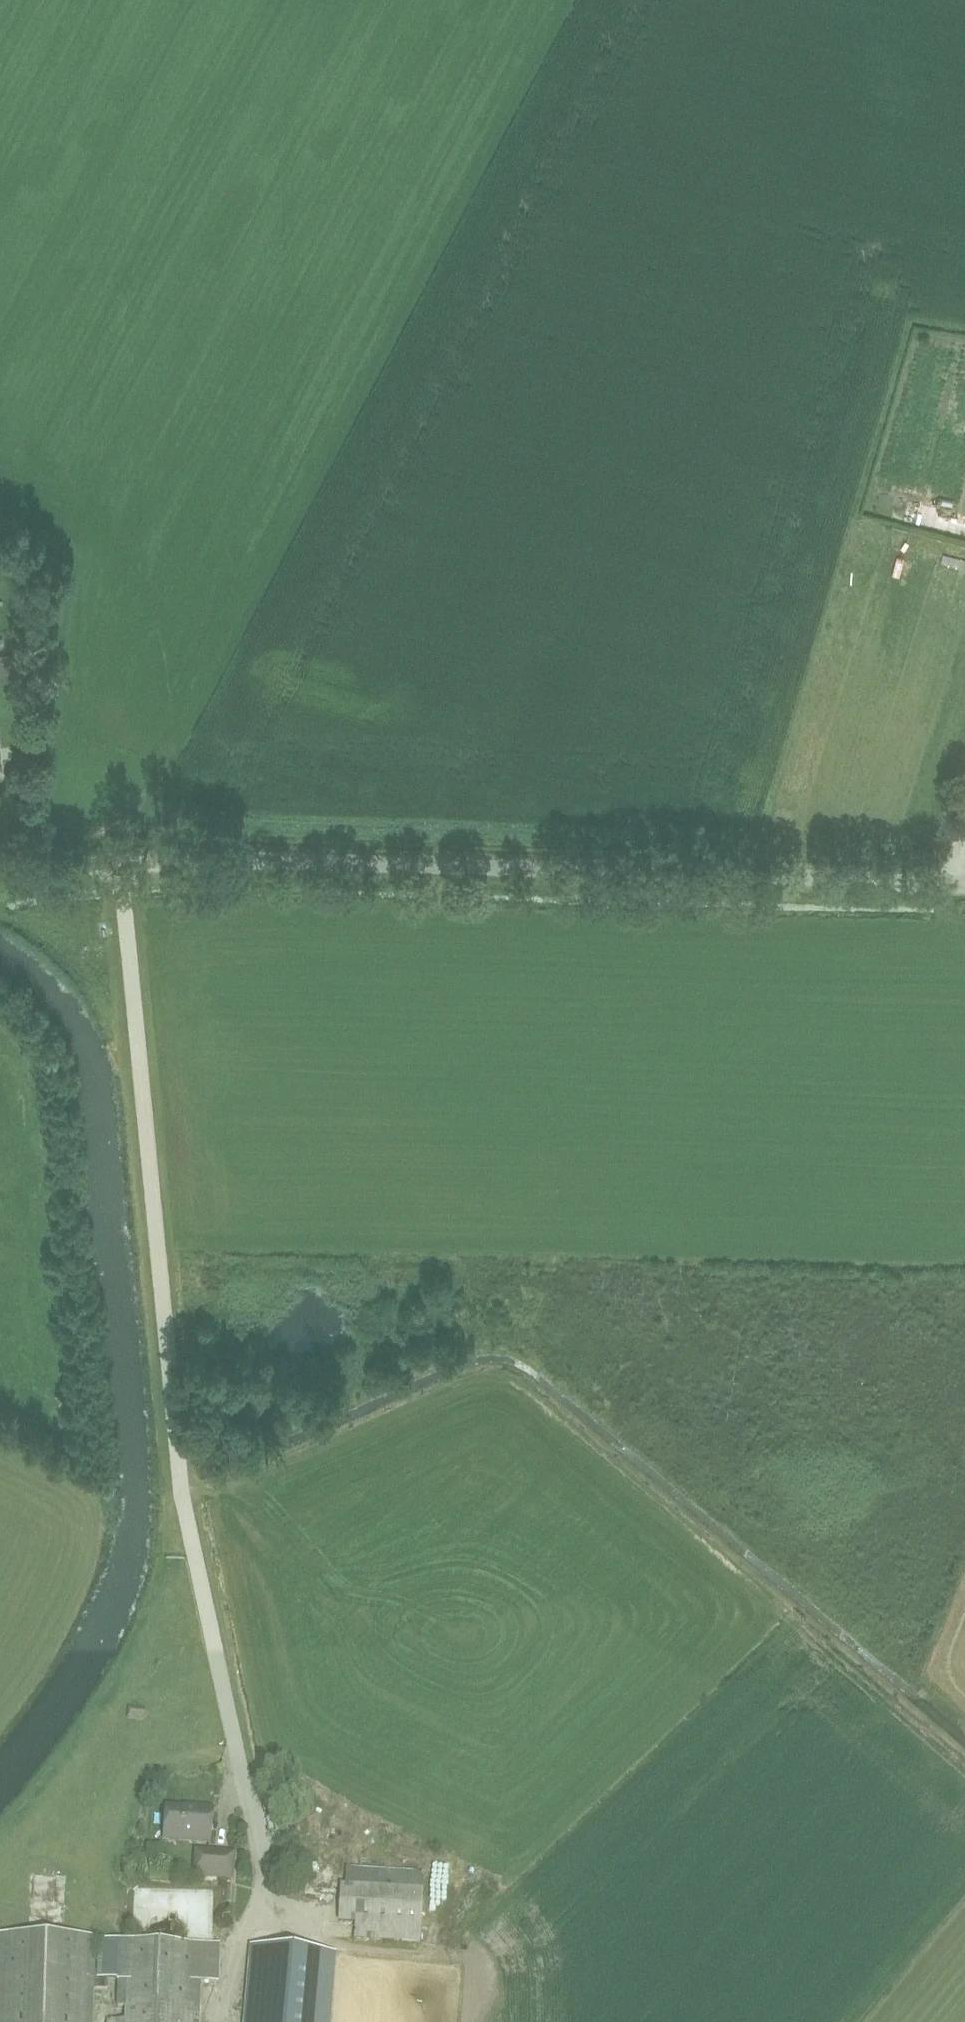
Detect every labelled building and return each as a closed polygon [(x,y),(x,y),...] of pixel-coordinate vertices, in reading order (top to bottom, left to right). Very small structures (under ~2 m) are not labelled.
[(192,1809),(168,1807),(165,1837),(210,1842),(214,1808),(193,1806),(192,1809)] [(195,1875),(231,1878),(234,1855),(198,1851),(195,1875)] [(420,1925),(422,1889),(423,1872),(346,1868),(344,1885),(342,1885),(341,1921),(355,1921),(353,1940),(420,1944),(420,1925)] [(222,1939),(191,1940),(192,1973),(223,1972),(222,1939)] [(245,2021),(328,2021),(334,1952),(251,1946),(245,2021)]
